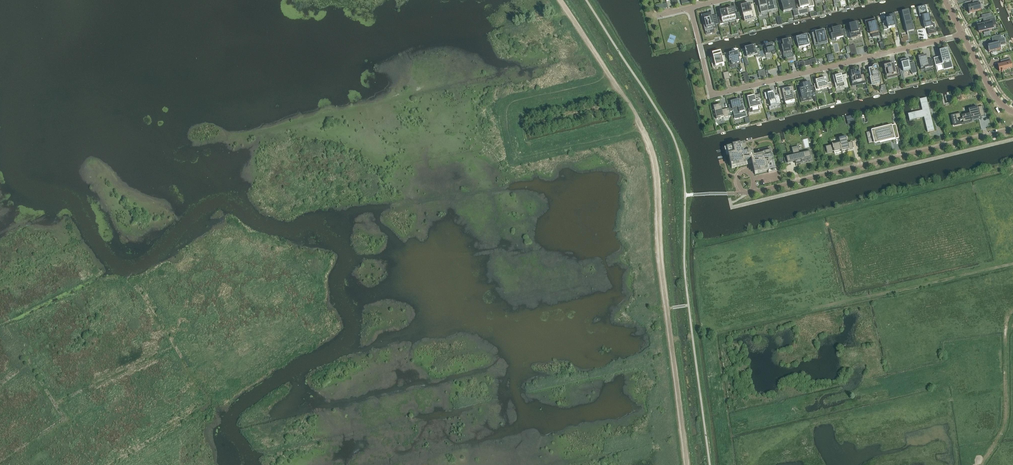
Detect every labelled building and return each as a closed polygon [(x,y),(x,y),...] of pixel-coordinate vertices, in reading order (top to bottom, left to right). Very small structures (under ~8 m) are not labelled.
[(768,13),(775,11),(775,10),(778,9),(776,3),(773,4),(772,0),(769,0),(765,1),(768,13)] [(782,7),(784,6),(785,10),(792,9),(792,10),(792,11),(797,10),(795,2),(790,3),(789,0),(781,0),(782,7)] [(800,8),(808,6),(809,8),(814,7),(813,0),(798,0),(800,8)] [(967,7),(969,13),(981,10),(979,0),(972,2),(973,5),(967,7)] [(757,8),(759,14),(759,16),(761,16),(762,16),(761,14),(768,13),(765,1),(758,3),(759,7),(757,8)] [(741,7),(744,18),(744,21),(747,21),(757,18),(754,4),(741,7)] [(925,6),(918,8),(920,17),(922,16),(925,29),(927,29),(929,35),(937,33),(934,24),(932,24),(930,14),(927,15),(925,6)] [(727,10),(729,21),(736,20),(736,21),(739,20),(738,13),(735,14),(734,9),(727,10)] [(718,18),(720,25),(723,24),(723,23),(729,21),(727,10),(720,12),(721,17),(718,18)] [(903,18),(907,33),(914,31),(909,11),(902,12),(903,18)] [(708,14),(701,15),(705,32),(713,30),(712,25),(713,24),(714,25),(719,24),(717,18),(712,19),(711,14),(708,15),(708,14)] [(886,22),(882,23),(883,29),(898,25),(895,15),(885,17),(886,22)] [(996,25),(994,18),(987,20),(988,24),(977,26),(979,33),(983,32),(984,33),(989,32),(989,30),(993,29),(992,26),(996,25)] [(867,32),(869,31),(870,35),(872,34),(873,38),(879,36),(878,32),(877,29),(879,29),(880,32),(878,26),(877,26),(875,19),(869,20),(869,22),(865,23),(867,32)] [(850,31),(849,32),(851,40),(858,38),(857,37),(860,36),(861,36),(860,32),(863,31),(862,25),(859,26),(858,23),(849,25),(849,26),(847,26),(848,31),(850,31)] [(841,27),(832,29),(833,34),(831,35),(832,40),(840,39),(840,38),(846,37),(846,38),(846,37),(844,29),(842,30),(841,27)] [(815,44),(818,44),(818,45),(828,43),(825,31),(812,34),(815,45),(815,44)] [(796,38),(797,40),(799,49),(808,46),(808,49),(811,48),(810,45),(809,45),(808,40),(809,40),(808,40),(807,35),(796,38)] [(997,36),(997,37),(998,39),(992,41),(993,44),(987,46),(989,52),(992,52),(992,53),(997,52),(997,50),(1001,49),(1000,43),(1005,42),(1004,38),(1001,38),(1001,35),(997,36)] [(782,46),(783,52),(784,55),(792,53),(791,47),(791,46),(793,45),(792,40),(790,41),(789,40),(782,41),(783,46),(782,46)] [(773,44),(765,45),(766,50),(765,51),(766,55),(772,54),(772,55),(775,54),(773,44)] [(755,46),(745,48),(747,58),(751,57),(750,55),(751,55),(751,57),(758,55),(755,46)] [(936,66),(945,64),(946,69),(952,68),(952,69),(953,68),(950,55),(949,55),(947,50),(944,51),(945,51),(945,52),(940,53),(941,57),(934,59),(936,67),(936,66)] [(722,57),(722,56),(721,52),(712,54),(713,58),(715,64),(715,65),(717,65),(717,66),(718,65),(721,64),(721,66),(724,65),(723,63),(726,62),(725,56),(722,57)] [(732,65),(736,64),(740,63),(739,59),(741,59),(740,55),(739,56),(738,52),(729,54),(730,58),(729,58),(730,61),(731,61),(732,65)] [(933,67),(931,59),(927,60),(926,55),(918,57),(921,69),(924,68),(925,69),(929,68),(929,67),(933,67)] [(900,72),(902,81),(904,81),(904,72),(910,71),(912,75),(913,74),(917,73),(914,63),(909,64),(908,59),(901,61),(902,66),(902,65),(903,71),(900,72)] [(1001,71),(1002,72),(1003,72),(1003,71),(1012,68),(1011,64),(1010,59),(1001,61),(1002,66),(998,67),(999,72),(1001,71)] [(898,67),(895,68),(893,63),(884,65),(884,67),(885,69),(887,76),(892,75),(893,77),(900,76),(898,67)] [(879,79),(879,78),(880,77),(880,76),(880,75),(879,75),(879,74),(878,73),(878,72),(878,71),(878,70),(878,69),(878,68),(877,67),(877,66),(876,66),(875,66),(874,66),(874,67),(873,67),(873,68),(872,69),(873,70),(869,71),(871,81),(872,84),(876,83),(877,83),(881,82),(881,84),(881,83),(881,81),(880,80),(880,79),(879,79)] [(866,84),(864,76),(860,76),(860,73),(859,72),(858,72),(855,73),(855,72),(855,73),(850,74),(852,82),(851,82),(852,82),(853,84),(857,83),(858,85),(862,84),(862,85),(866,84)] [(839,75),(833,77),(836,89),(840,88),(840,89),(844,88),(848,88),(846,79),(843,80),(842,76),(839,76),(839,75)] [(826,78),(816,81),(816,84),(814,85),(816,91),(828,88),(829,89),(832,89),(831,83),(828,84),(826,78)] [(800,99),(800,100),(801,100),(800,99),(812,96),(813,98),(816,97),(814,87),(811,87),(810,82),(802,84),(803,88),(798,90),(799,95),(800,99)] [(782,90),(785,103),(795,101),(793,93),(794,93),(793,87),(786,89),(782,90)] [(781,105),(779,95),(775,96),(774,92),(771,93),(771,92),(764,93),(766,100),(769,99),(771,107),(781,104),(781,105)] [(751,97),(747,97),(750,109),(752,109),(753,113),(760,111),(759,107),(761,107),(760,100),(756,101),(755,98),(752,99),(751,97)] [(910,121),(924,118),(928,132),(935,130),(927,98),(920,100),(922,111),(908,114),(910,121)] [(743,102),(740,103),(740,100),(731,102),(731,103),(734,116),(741,114),(742,115),(746,114),(743,102)] [(717,119),(723,118),(724,118),(731,116),(729,109),(722,110),(721,105),(717,106),(713,107),(714,108),(715,111),(713,111),(714,116),(714,115),(715,115),(717,119)] [(961,113),(951,116),(954,127),(972,123),(971,120),(985,116),(983,106),(968,110),(969,115),(962,116),(961,113)] [(895,126),(873,131),(875,142),(879,141),(880,143),(890,141),(894,140),(893,138),(898,137),(895,126)] [(846,137),(839,139),(840,144),(833,146),(833,145),(832,145),(826,147),(828,153),(834,152),(841,150),(842,152),(842,153),(843,153),(842,151),(853,149),(852,142),(848,143),(846,137)] [(746,161),(751,160),(755,175),(776,170),(770,147),(747,153),(745,143),(727,148),(731,165),(736,164),(737,167),(747,165),(746,161)] [(794,156),(784,159),(785,164),(795,162),(796,165),(802,163),(802,161),(811,158),(810,152),(800,155),(798,147),(792,148),(794,156)]
